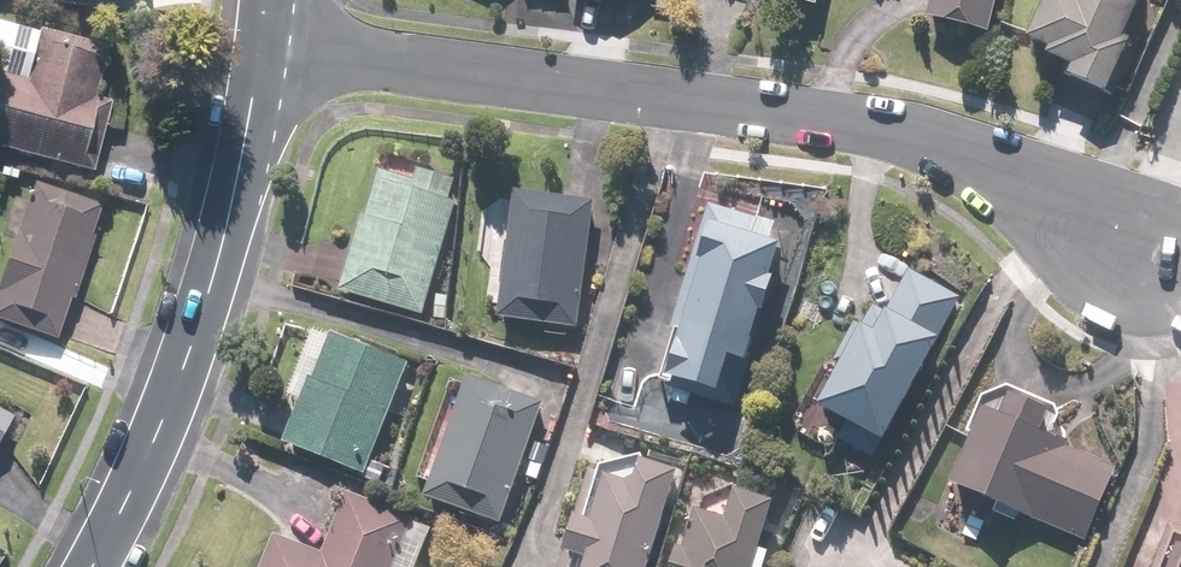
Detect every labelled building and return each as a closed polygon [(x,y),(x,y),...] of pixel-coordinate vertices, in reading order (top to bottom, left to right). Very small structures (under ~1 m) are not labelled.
[(992,0),(922,0),(917,18),(983,34),(992,0)] [(1134,0),(1038,0),(1017,44),(1041,56),(1036,67),(1101,98),(1126,44),(1116,40),(1134,0)] [(92,173),(109,104),(93,100),(104,52),(0,26),(0,150),(92,173)] [(464,186),(383,159),(339,291),(419,319),(464,186)] [(98,209),(31,187),(0,279),(0,323),(54,341),(98,209)] [(757,206),(710,191),(651,380),(731,404),(780,248),(747,238),(757,206)] [(588,201),(506,194),(495,319),(577,326),(588,201)] [(871,458),(957,298),(906,270),(881,318),(866,309),(805,423),(871,458)] [(366,476),(409,365),(312,326),(283,399),(296,404),(281,443),(366,476)] [(539,402),(464,375),(420,497),(495,525),(539,402)] [(972,415),(944,491),(1081,542),(1111,463),(1035,435),(1043,415),(1002,399),(993,423),(972,415)] [(9,423),(0,418),(0,440),(9,423)] [(582,475),(556,566),(644,566),(663,499),(664,496),(664,494),(664,492),(664,489),(664,487),(664,485),(663,482),(662,480),(661,478),(660,476),(658,474),(656,472),(655,471),(653,469),(651,468),(649,467),(646,466),(644,465),(642,465),(639,465),(637,465),(635,465),(632,465),(630,466),(628,467),(626,468),(623,469),(621,470),(620,472),(618,474),(616,475),(615,477),(614,479),(613,482),(612,484),(582,475)] [(677,499),(658,566),(746,566),(764,503),(707,486),(701,506),(677,499)] [(266,566),(413,566),(429,526),(347,493),(322,554),(278,536),(266,566)] [(1164,524),(1149,566),(1180,566),(1180,531),(1164,524)]
